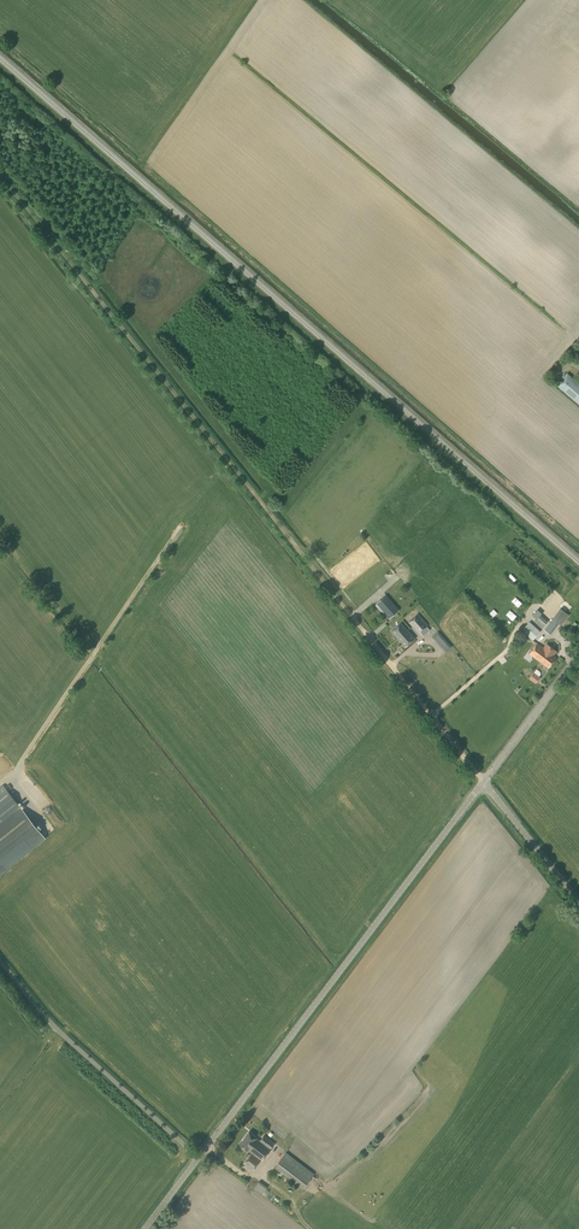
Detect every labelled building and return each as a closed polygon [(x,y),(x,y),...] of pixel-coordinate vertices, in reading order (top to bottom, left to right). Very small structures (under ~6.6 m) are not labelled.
[(567,374),(557,386),(578,404),(578,384),(567,374)] [(507,579),(503,582),(508,590),(512,587),(507,579)] [(396,586),(392,591),(404,602),(408,598),(396,586)] [(399,609),(386,594),(375,604),(388,618),(399,609)] [(409,599),(405,602),(410,609),(414,606),(409,599)] [(480,603),(484,607),(488,603),(484,599),(480,603)] [(560,608),(553,618),(559,623),(561,625),(568,615),(560,608)] [(492,614),(496,618),(501,614),(496,609),(492,614)] [(536,609),(531,615),(536,619),(535,621),(542,627),(546,622),(539,616),(541,613),(536,609)] [(419,633),(428,625),(418,614),(409,622),(419,633)] [(553,618),(549,624),(554,628),(559,623),(553,618)] [(532,640),(540,632),(529,622),(522,630),(532,640)] [(398,638),(407,630),(401,623),(392,631),(398,638)] [(405,647),(415,638),(407,630),(398,638),(405,647)] [(445,643),(435,633),(431,637),(441,647),(445,643)] [(523,636),(519,642),(523,645),(527,639),(523,636)] [(541,646),(533,656),(549,668),(556,658),(552,654),(553,653),(554,654),(556,651),(547,644),(545,647),(546,648),(545,649),(541,646)] [(534,672),(529,678),(536,683),(540,677),(534,672)] [(10,766),(4,759),(0,762),(0,774),(10,766)] [(45,837),(3,785),(0,788),(0,873),(45,837)] [(50,813),(53,820),(61,817),(58,810),(50,813)] [(246,1151),(247,1150),(251,1153),(243,1163),(253,1170),(260,1160),(262,1161),(271,1149),(270,1149),(275,1143),(264,1135),(260,1140),(257,1138),(257,1137),(249,1131),(238,1145),(246,1151)] [(303,1188),(314,1173),(286,1152),(275,1167),(303,1188)] [(259,1181),(254,1188),(262,1194),(263,1193),(266,1189),(267,1187),(259,1181)]
